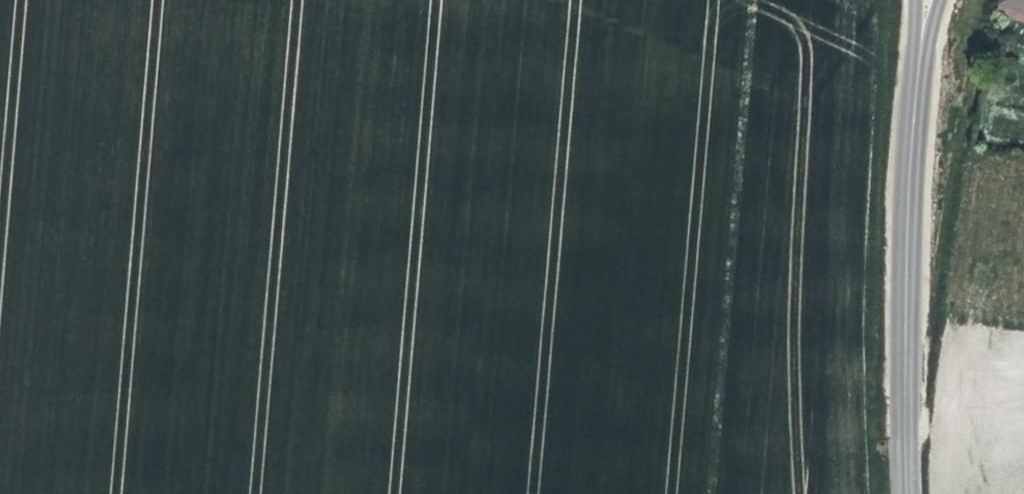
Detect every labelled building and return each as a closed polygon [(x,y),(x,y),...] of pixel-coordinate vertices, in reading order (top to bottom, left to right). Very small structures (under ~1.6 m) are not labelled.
[(1004,0),(999,0),(997,11),(1023,19),(1023,6),(1004,0)]
